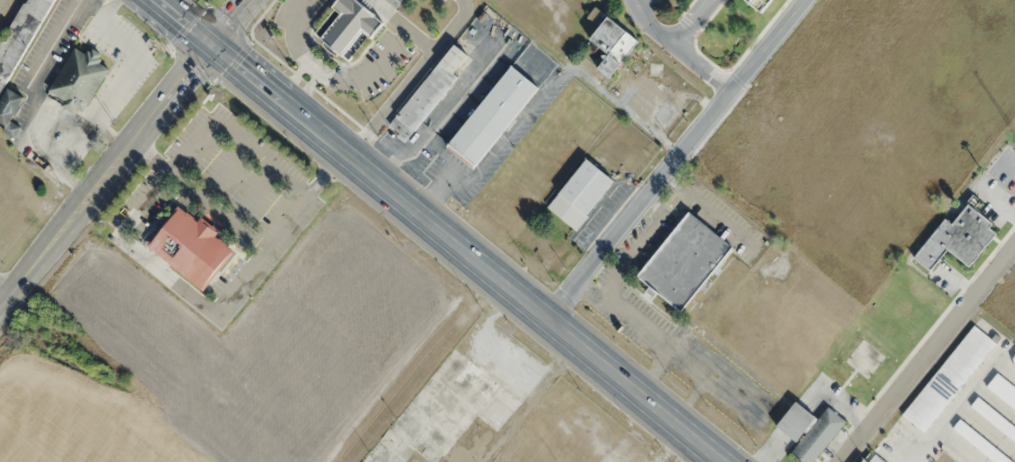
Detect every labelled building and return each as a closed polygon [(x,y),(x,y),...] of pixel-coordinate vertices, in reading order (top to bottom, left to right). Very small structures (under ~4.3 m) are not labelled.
[(53,0),(24,0),(0,44),(0,96),(53,0)] [(368,6),(360,0),(338,0),(311,35),(352,65),(402,0),(372,0),(368,6)] [(762,12),(747,0),(772,0),(762,12)] [(600,61),(596,66),(612,78),(640,40),(608,16),(584,49),(600,61)] [(471,57),(453,43),(389,127),(407,141),(471,57)] [(65,47),(37,91),(75,115),(102,72),(92,66),(94,62),(92,60),(94,57),(85,52),(83,55),(80,53),(78,56),(65,47)] [(476,170),(538,86),(509,65),(447,148),(476,170)] [(12,122),(25,96),(7,88),(0,102),(0,121),(6,125),(3,132),(16,138),(22,126),(12,122)] [(578,230),(614,179),(584,158),(548,209),(578,230)] [(944,218),(914,257),(932,271),(948,250),(970,267),(997,232),(991,228),(994,224),(968,203),(952,224),(944,218)] [(178,205),(146,245),(204,291),(234,253),(215,237),(220,231),(202,217),(199,222),(178,205)] [(637,277),(682,312),(733,246),(687,211),(637,277)] [(904,416),(927,433),(995,341),(972,324),(904,416)] [(986,387),(1014,411),(1014,389),(996,374),(986,387)] [(977,399),(970,408),(1014,443),(1014,428),(977,399)] [(846,421),(828,407),(819,419),(795,400),(776,426),(799,443),(792,452),(804,461),(814,461),(846,421)] [(959,421),(953,428),(996,461),(1012,461),(959,421)] [(873,451),(864,461),(885,461),(873,451)]
